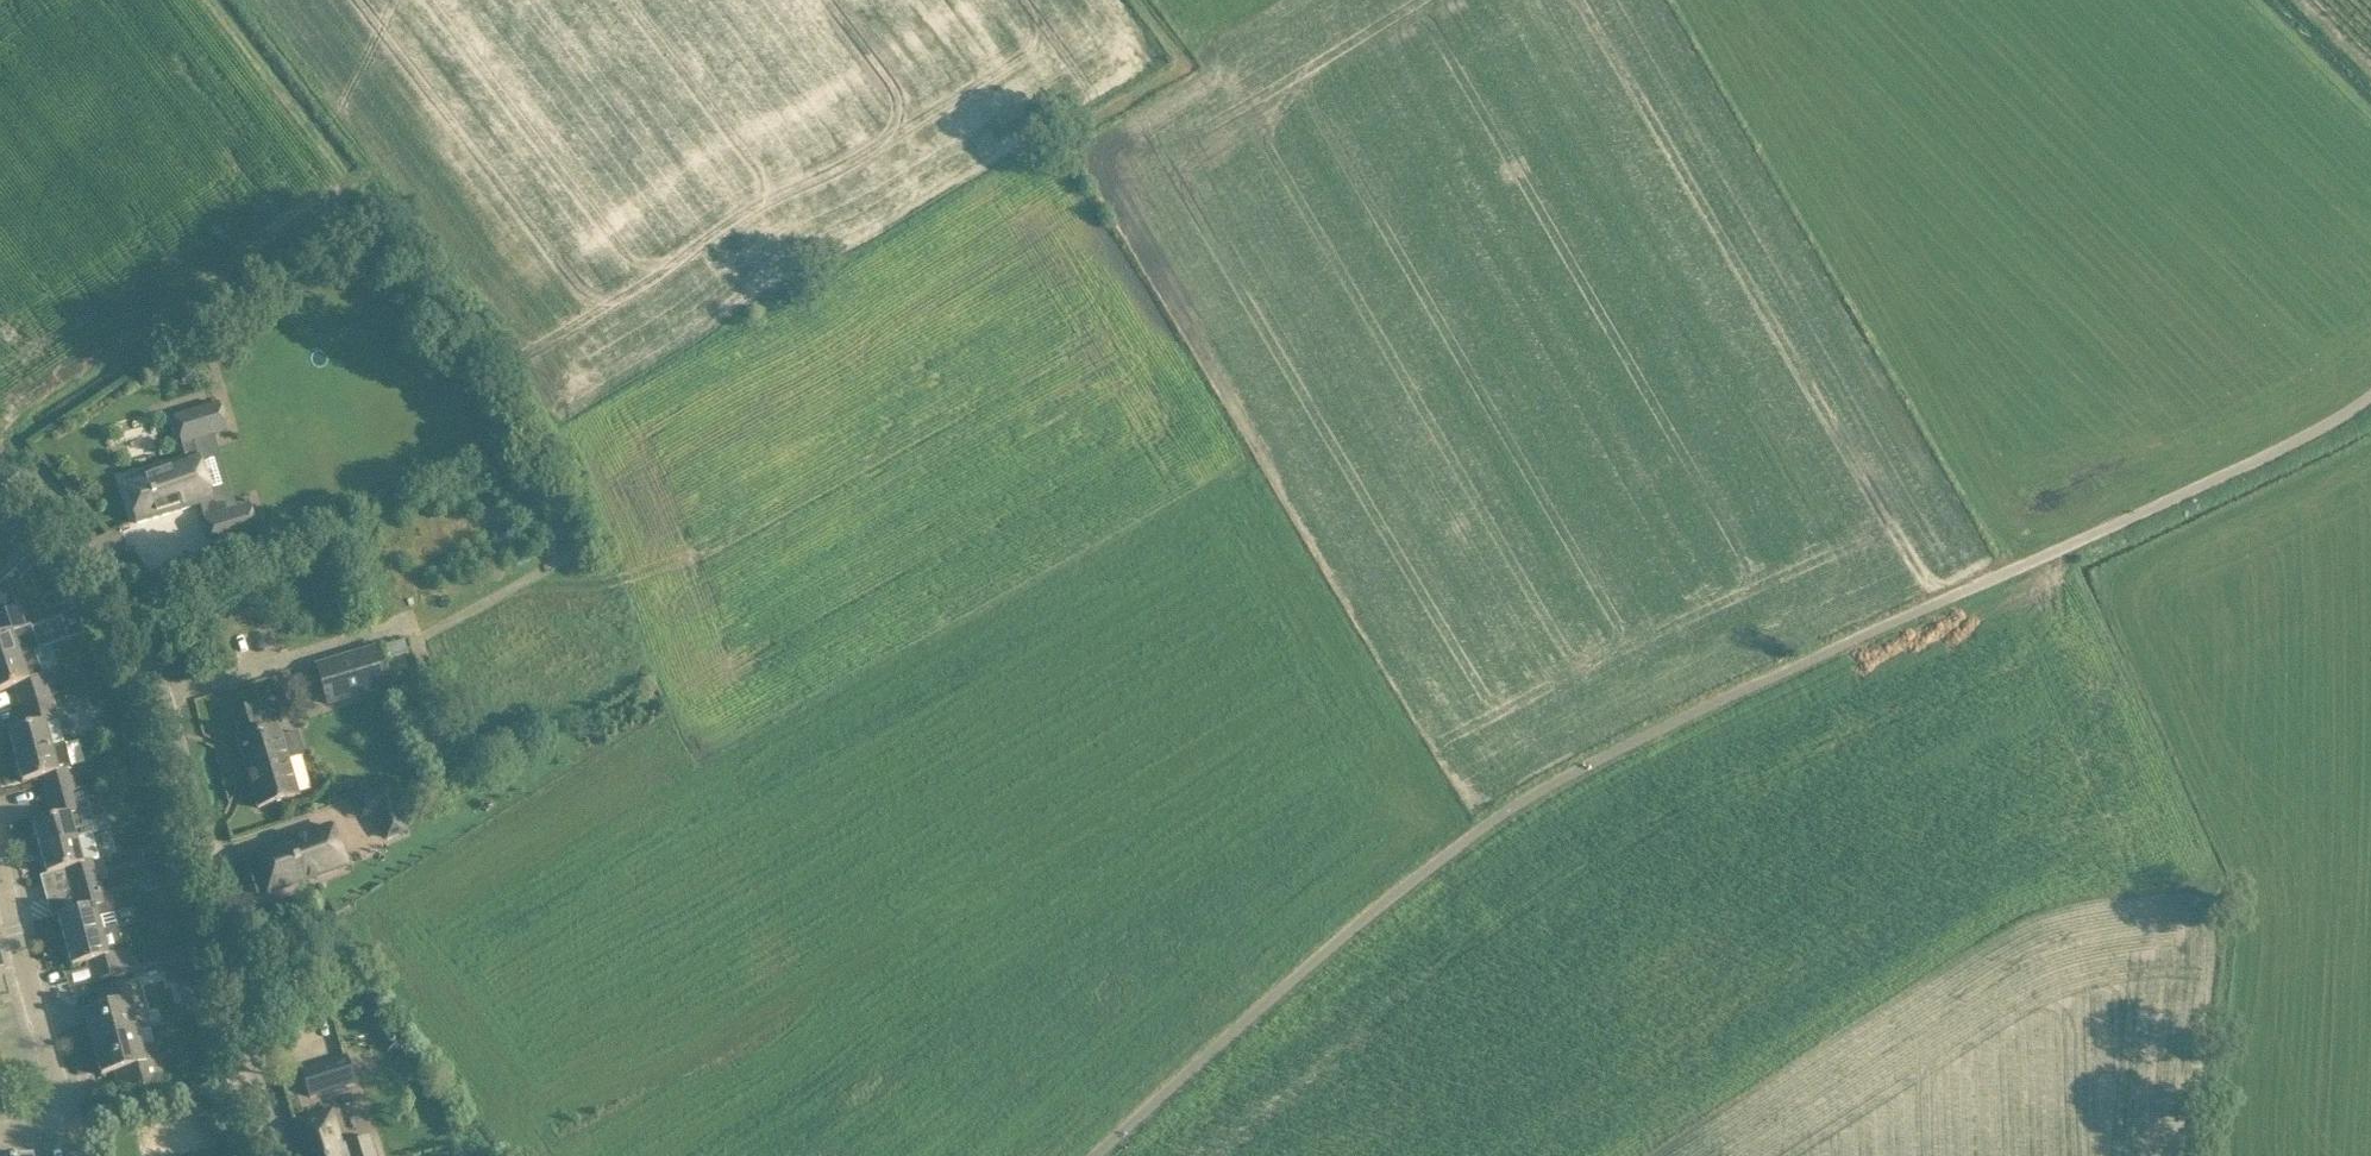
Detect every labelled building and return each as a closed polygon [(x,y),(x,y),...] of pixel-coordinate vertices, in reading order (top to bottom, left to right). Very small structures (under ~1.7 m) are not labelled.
[(227,431),(219,404),(170,418),(179,446),(227,431)] [(124,482),(137,524),(213,501),(199,453),(124,482)] [(231,510),(202,519),(210,546),(239,538),(231,510)] [(500,528),(497,535),(500,542),(507,545),(514,541),(517,535),(514,528),(507,525),(500,528)] [(0,583),(0,601),(2,607),(14,602),(6,580),(7,580),(8,579),(6,577),(0,583)] [(35,651),(39,649),(31,626),(26,628),(18,607),(0,613),(0,664),(35,651)] [(84,634),(75,609),(59,615),(68,640),(84,634)] [(314,663),(326,705),(390,686),(378,644),(314,663)] [(21,708),(51,698),(50,696),(35,651),(0,664),(0,692),(17,686),(19,692),(17,692),(21,708)] [(8,732),(15,757),(63,744),(51,698),(21,708),(25,721),(27,727),(8,732)] [(237,739),(258,808),(295,797),(275,732),(262,736),(253,706),(233,712),(241,737),(237,739)] [(40,778),(46,798),(76,790),(63,744),(15,757),(22,783),(40,778)] [(132,765),(121,768),(123,778),(134,774),(132,765)] [(33,824),(40,849),(77,839),(73,828),(93,822),(83,788),(76,790),(46,798),(52,819),(33,824)] [(404,832),(394,805),(377,811),(387,838),(404,832)] [(345,867),(331,826),(255,854),(269,895),(345,867)] [(67,876),(71,890),(101,882),(95,861),(99,860),(92,835),(77,839),(40,849),(47,875),(68,869),(69,875),(67,876)] [(58,915),(65,941),(101,931),(101,930),(98,918),(113,914),(108,893),(104,894),(101,882),(71,890),(75,904),(77,904),(79,910),(58,915)] [(124,952),(116,926),(101,930),(101,931),(65,941),(72,966),(88,962),(94,983),(135,972),(129,950),(124,952)] [(163,954),(166,967),(185,962),(181,949),(163,954)] [(185,962),(166,967),(170,982),(188,977),(185,962)] [(84,1011),(92,1044),(149,1028),(137,981),(96,992),(96,993),(103,991),(107,1005),(84,1011)] [(149,1028),(92,1044),(101,1076),(119,1071),(126,1094),(164,1083),(153,1043),(149,1028)] [(347,1055),(302,1069),(310,1096),(355,1082),(347,1055)] [(293,1122),(303,1155),(375,1155),(369,1137),(342,1145),(331,1111),(293,1122)]
